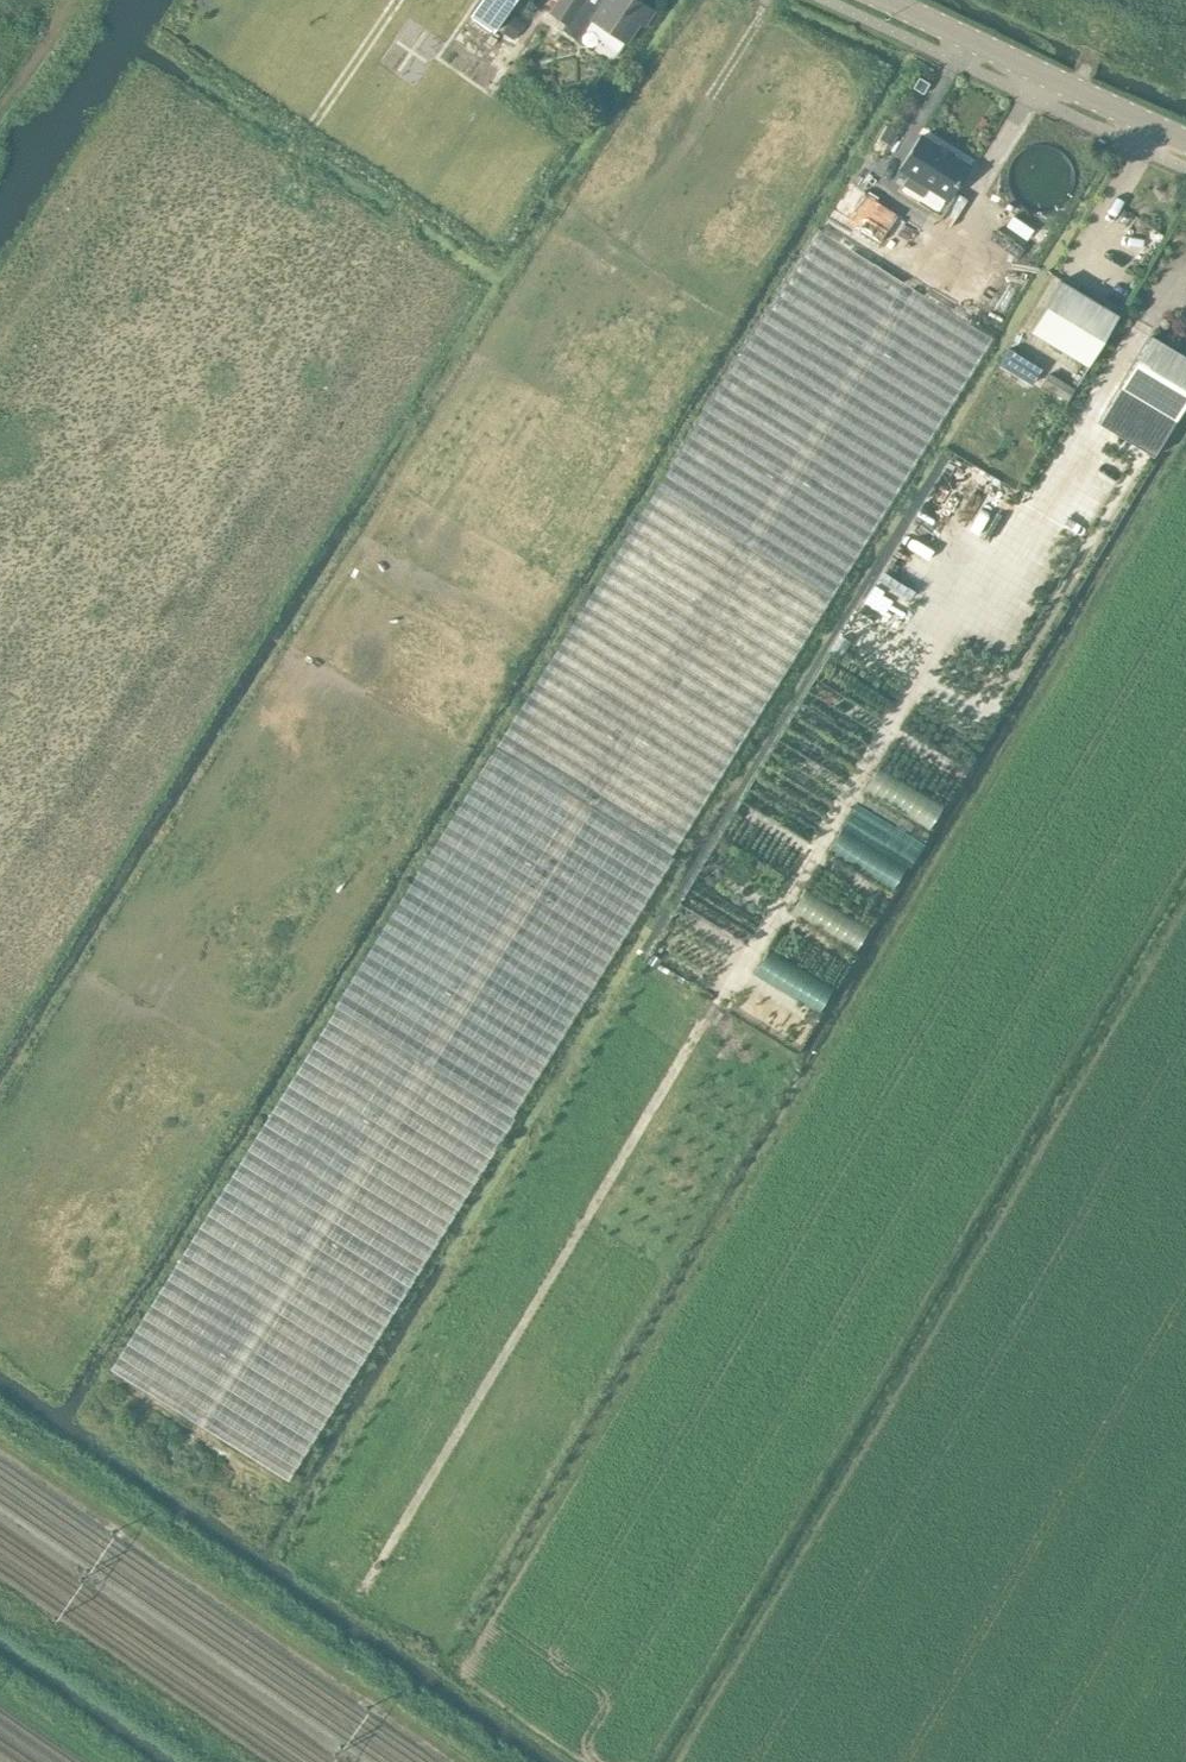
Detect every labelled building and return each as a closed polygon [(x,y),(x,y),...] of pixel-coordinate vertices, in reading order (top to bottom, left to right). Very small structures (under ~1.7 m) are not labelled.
[(471,14),(494,30),(514,0),(480,0),(471,14)] [(550,11),(566,22),(562,28),(577,39),(591,19),(626,42),(640,22),(644,25),(654,10),(640,0),(558,0),(550,11)] [(512,16),(502,32),(512,39),(523,23),(512,16)] [(924,95),(930,84),(919,78),(913,88),(924,95)] [(886,126),(882,134),(893,140),(897,132),(886,126)] [(935,144),(918,133),(897,166),(905,172),(899,182),(919,194),(926,184),(945,196),(966,163),(948,152),(949,151),(936,143),(935,144)] [(861,191),(834,234),(893,271),(919,228),(861,191)] [(1060,282),(1030,331),(1088,366),(1118,316),(1113,314),(1060,282)] [(1099,423),(1154,455),(1175,419),(1185,401),(1185,356),(1151,335),(1099,423)] [(1010,348),(1000,366),(1031,385),(1042,367),(1010,348)] [(1049,373),(1042,384),(1067,400),(1074,388),(1049,373)]
